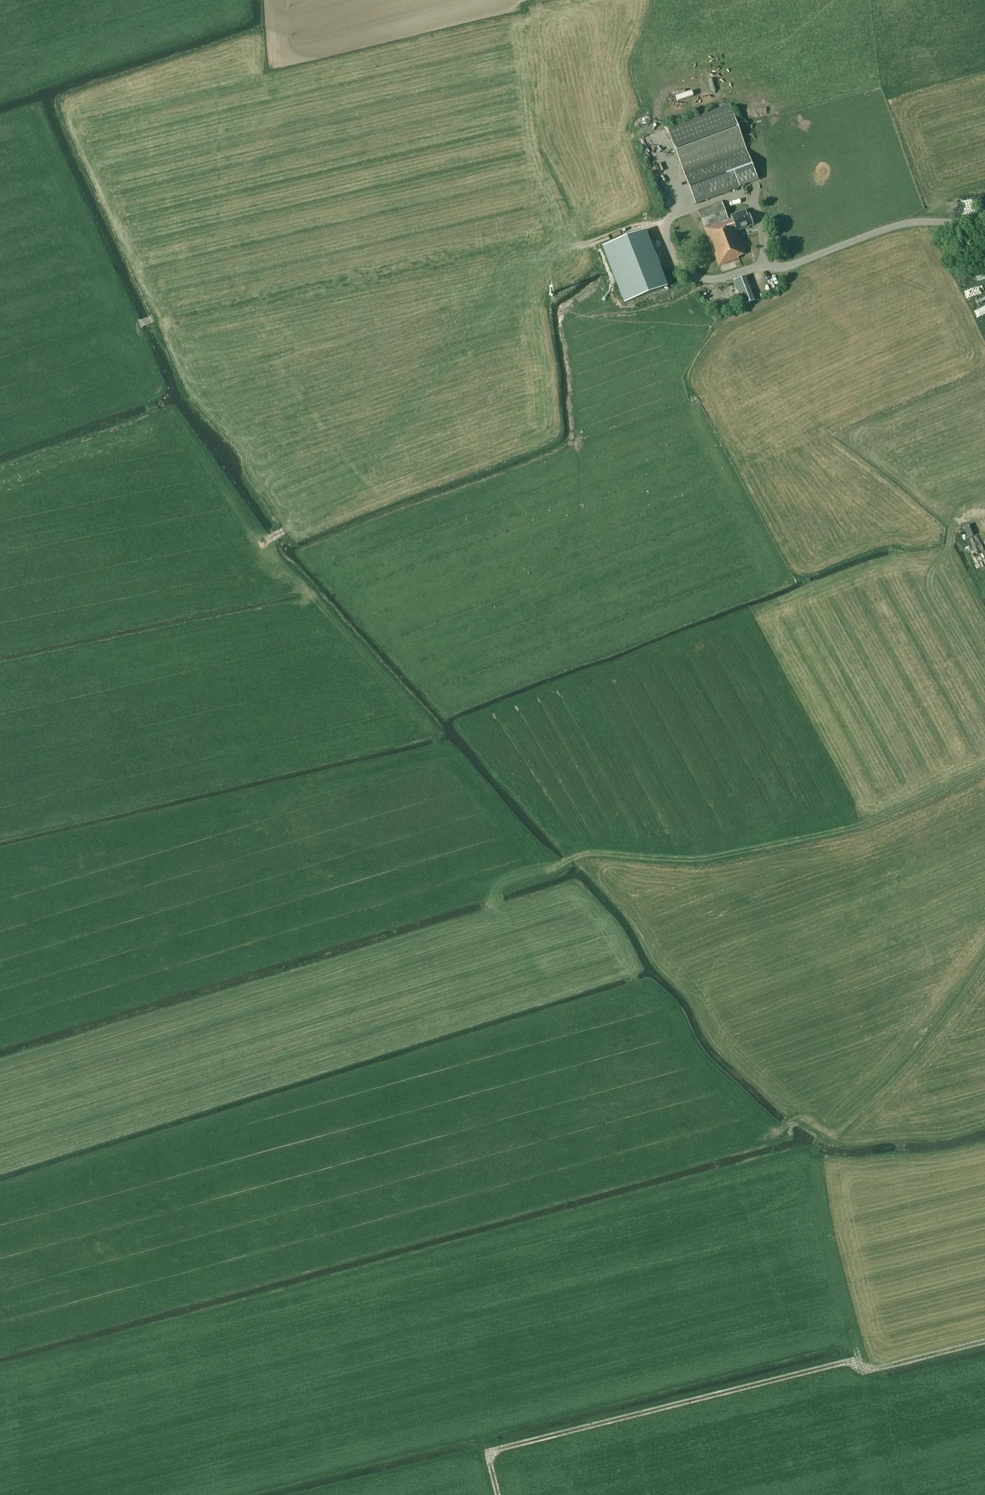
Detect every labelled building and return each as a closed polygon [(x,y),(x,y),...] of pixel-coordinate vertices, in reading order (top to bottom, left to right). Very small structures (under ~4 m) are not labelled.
[(63,104),(67,109),(78,102),(74,97),(63,104)] [(739,122),(745,121),(740,103),(734,105),(739,122)] [(758,180),(747,150),(729,104),(667,127),(684,173),(695,204),(758,180)] [(737,231),(754,225),(749,213),(747,214),(746,210),(731,216),(732,219),(728,221),(727,220),(728,219),(722,202),(698,211),(719,266),(738,259),(738,257),(746,254),(737,231)] [(733,281),(743,306),(754,301),(745,276),(733,281)]
